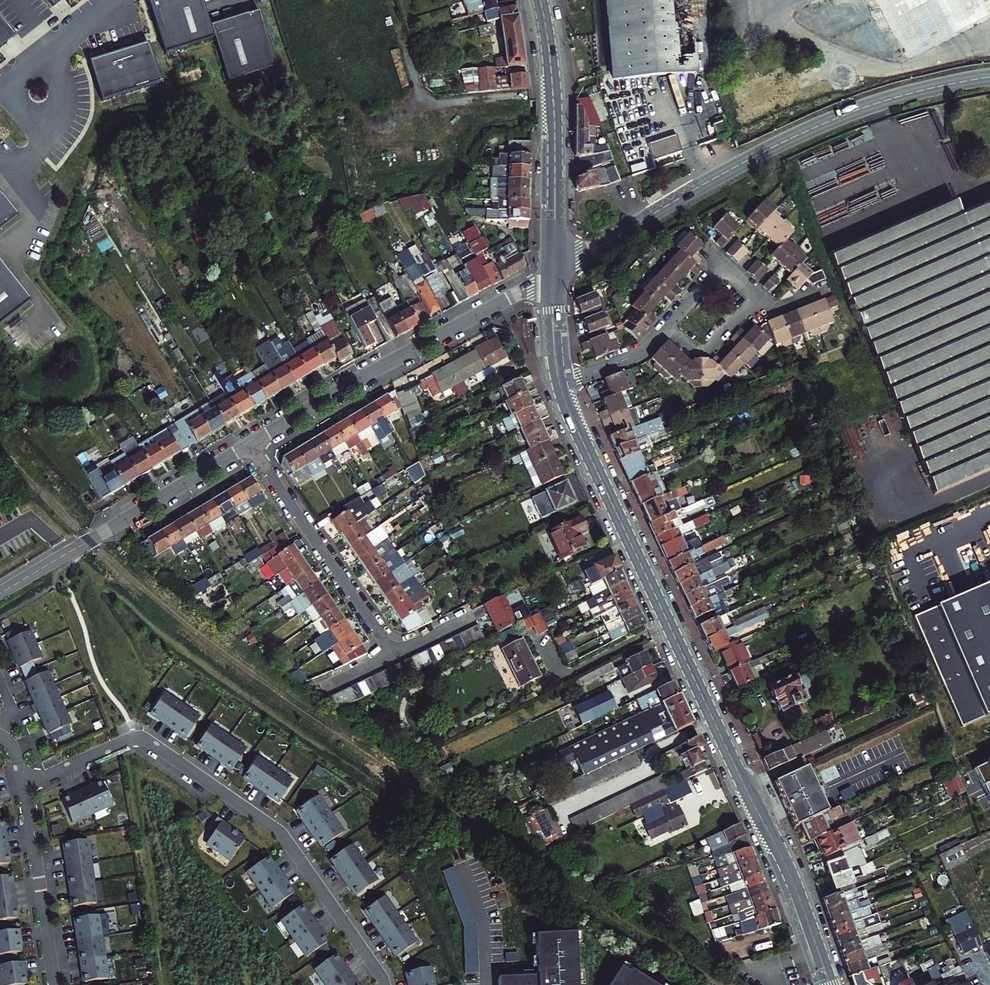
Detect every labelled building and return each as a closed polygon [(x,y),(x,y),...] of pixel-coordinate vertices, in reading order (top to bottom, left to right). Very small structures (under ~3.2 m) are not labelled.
[(203,0),(149,0),(166,51),(215,35),(211,23),(203,0)] [(468,0),(465,1),(469,18),(485,14),(502,10),(499,0),(468,0)] [(572,11),(578,10),(576,0),(569,0),(572,11)] [(608,83),(695,76),(688,0),(601,0),(608,83)] [(485,14),(488,26),(501,23),(505,22),(504,20),(511,19),(523,17),(522,5),(502,10),(485,14)] [(277,62),(259,7),(211,23),(215,35),(229,78),(277,62)] [(498,59),(498,69),(529,67),(523,17),(511,19),(512,24),(505,25),(505,22),(501,23),(505,58),(498,59)] [(13,35),(0,18),(0,45),(13,35)] [(147,43),(88,63),(102,103),(161,83),(147,43)] [(468,91),(469,96),(532,90),(529,67),(498,69),(462,73),(466,91),(468,91)] [(712,106),(718,121),(724,118),(719,103),(712,106)] [(589,125),(595,125),(595,122),(593,122),(588,110),(583,112),(580,106),(576,107),(576,133),(589,132),(589,125)] [(724,118),(718,121),(716,121),(721,135),(730,131),(724,118)] [(613,159),(610,150),(592,153),(593,148),(595,147),(595,143),(589,143),(589,135),(595,135),(595,125),(589,125),(589,132),(576,133),(576,153),(580,156),(584,155),(587,168),(602,163),(607,161),(613,159)] [(676,131),(642,144),(646,154),(680,142),(676,131)] [(496,170),(533,173),(535,148),(512,147),(512,160),(502,159),(502,163),(496,163),(495,170),(496,170)] [(613,159),(607,161),(615,182),(621,180),(613,159)] [(580,190),(615,182),(607,161),(602,163),(603,168),(589,172),(585,173),(585,176),(576,179),(576,185),(580,190)] [(587,168),(589,172),(603,168),(602,163),(587,168)] [(511,177),(510,183),(533,185),(533,173),(496,170),(495,183),(504,183),(504,177),(511,177)] [(487,189),(487,192),(492,193),(495,193),(500,193),(532,195),(533,185),(510,183),(504,183),(495,183),(493,182),(492,190),(487,189)] [(17,215),(0,193),(0,228),(17,215)] [(500,203),(502,204),(532,205),(532,195),(500,193),(500,203)] [(401,212),(411,210),(412,216),(428,213),(424,194),(398,200),(401,212)] [(768,196),(763,202),(768,207),(771,204),(776,209),(779,206),(768,196)] [(830,254),(849,298),(879,366),(923,470),(919,472),(922,479),(923,478),(926,486),(929,485),(933,493),(989,469),(989,200),(960,213),(954,200),(830,254)] [(748,218),(759,228),(776,209),(771,204),(768,207),(763,202),(748,218)] [(532,205),(502,204),(502,209),(496,208),(496,214),(532,215),(532,210),(532,205)] [(759,228),(770,238),(785,221),(779,216),(782,214),(776,209),(759,228)] [(496,214),(489,214),(489,223),(502,224),(514,224),(514,232),(532,233),(532,215),(496,214)] [(721,236),(716,242),(722,247),(740,227),(726,214),(714,228),(721,236)] [(759,228),(748,218),(747,220),(758,229),(759,228)] [(785,221),(770,238),(780,247),(788,238),(795,231),(790,226),(793,224),(787,219),(785,221)] [(320,230),(310,235),(312,240),(322,235),(320,230)] [(696,264),(701,259),(695,253),(704,244),(689,231),(675,245),(681,250),(696,264)] [(491,253),(480,232),(467,239),(477,260),(484,257),(491,253)] [(780,247),(774,254),(785,263),(801,245),(796,240),(793,243),(788,238),(780,247)] [(467,239),(454,245),(460,257),(462,261),(475,255),(467,239)] [(737,240),(727,251),(733,257),(743,246),(737,240)] [(498,252),(492,255),(493,259),(507,252),(516,248),(514,242),(508,245),(507,244),(497,249),(498,252)] [(785,263),(795,273),(806,261),(809,257),(805,253),(808,251),(801,245),(785,263)] [(511,258),(501,263),(507,274),(502,277),(506,284),(519,277),(518,275),(530,269),(521,253),(518,246),(516,248),(507,252),(511,258)] [(743,246),(733,257),(738,261),(748,250),(743,246)] [(696,264),(681,250),(669,264),(684,278),(691,270),(696,275),(702,269),(696,264)] [(480,297),(464,263),(462,261),(460,257),(454,260),(455,263),(450,265),(464,291),(457,295),(463,306),(480,297)] [(476,257),(464,263),(480,297),(493,290),(479,264),(476,257)] [(748,271),(754,276),(764,265),(758,259),(748,271)] [(487,260),(479,264),(493,290),(503,285),(494,267),(491,269),(487,260)] [(32,300),(0,261),(0,325),(32,300)] [(813,284),(826,280),(822,270),(817,270),(806,261),(795,273),(792,276),(803,286),(808,280),(813,284)] [(430,283),(439,301),(450,295),(440,277),(442,277),(435,262),(423,268),(427,277),(430,276),(433,281),(430,283)] [(190,271),(185,263),(177,267),(182,276),(190,271)] [(684,278),(669,264),(656,278),(677,296),(682,291),(676,286),(684,278)] [(764,265),(754,276),(759,281),(769,270),(764,265)] [(420,269),(412,274),(433,316),(441,311),(420,269)] [(764,285),(770,291),(780,280),(775,274),(764,285)] [(644,292),(646,293),(659,305),(666,297),(671,302),(677,296),(656,278),(644,292)] [(419,298),(421,297),(415,284),(403,291),(410,306),(412,310),(421,328),(431,322),(419,298)] [(343,303),(367,349),(376,344),(367,326),(377,321),(372,311),(362,293),(343,303)] [(421,328),(412,310),(404,314),(402,310),(404,309),(396,293),(390,296),(391,299),(383,303),(400,338),(421,328)] [(636,309),(651,324),(657,318),(652,313),(659,305),(646,293),(633,307),(636,309)] [(576,305),(582,320),(605,311),(600,298),(596,299),(594,294),(576,301),(576,305)] [(457,295),(452,297),(458,308),(463,306),(457,295)] [(173,306),(167,296),(155,303),(161,313),(173,306)] [(818,301),(811,304),(822,332),(830,329),(831,326),(830,324),(835,322),(831,309),(838,306),(834,297),(827,300),(819,303),(818,301)] [(369,303),(377,318),(383,315),(375,299),(369,303)] [(822,332),(811,304),(805,306),(805,308),(797,311),(806,333),(812,331),(813,333),(817,334),(822,332)] [(410,306),(404,309),(402,310),(404,314),(412,310),(410,306)] [(630,325),(626,330),(637,340),(639,337),(651,324),(636,309),(626,320),(628,323),(630,325)] [(605,311),(582,320),(586,332),(588,331),(591,339),(607,333),(609,333),(605,324),(610,323),(605,311)] [(806,333),(797,311),(791,314),(790,312),(782,315),(793,343),(800,341),(802,338),(801,336),(806,333)] [(793,343),(782,315),(775,318),(776,320),(768,322),(775,340),(777,345),(783,343),(784,345),(787,346),(793,343)] [(311,345),(325,367),(339,359),(335,352),(323,328),(317,317),(311,320),(319,336),(309,342),(311,345)] [(335,352),(339,359),(341,363),(354,356),(336,321),(323,328),(335,352)] [(742,328),(736,334),(758,353),(770,341),(775,340),(768,322),(763,324),(753,327),(747,333),(742,328)] [(211,337),(206,329),(195,335),(200,344),(211,337)] [(354,330),(348,333),(354,344),(360,341),(354,330)] [(609,333),(607,333),(614,351),(622,348),(615,330),(609,333)] [(614,351),(607,333),(591,339),(584,342),(587,349),(594,346),(598,358),(614,351)] [(170,334),(165,337),(168,343),(174,339),(170,334)] [(758,353),(736,334),(731,340),(736,345),(729,353),(744,366),(745,367),(758,353)] [(283,393),(296,385),(282,361),(273,346),(269,340),(256,349),(267,366),(272,375),(283,393)] [(296,385),(311,376),(297,353),(292,344),(286,347),(282,341),(273,346),(282,361),(296,385)] [(660,373),(679,352),(667,341),(651,358),(656,363),(655,364),(654,368),(660,373)] [(175,342),(171,345),(175,351),(174,352),(179,361),(185,358),(179,349),(175,342)] [(495,343),(489,346),(497,361),(503,358),(495,343)] [(475,353),(453,364),(461,380),(461,381),(476,374),(484,370),(487,377),(494,373),(491,367),(497,363),(497,361),(489,346),(488,344),(474,351),(475,353)] [(311,376),(325,367),(311,345),(297,353),(311,376)] [(690,361),(679,352),(660,373),(664,378),(669,377),(670,376),(674,380),(679,374),(690,364),(690,361)] [(744,366),(729,353),(721,361),(716,356),(711,361),(724,372),(731,378),(744,366)] [(702,388),(701,359),(695,359),(695,362),(690,361),(690,364),(679,374),(695,388),(702,388)] [(707,359),(701,359),(702,388),(709,388),(724,372),(711,361),(707,362),(707,359)] [(453,364),(425,378),(433,394),(461,380),(453,364)] [(253,374),(269,401),(283,393),(272,375),(267,366),(253,374)] [(627,391),(637,387),(630,369),(606,379),(610,389),(604,392),(606,399),(627,391)] [(504,382),(516,377),(513,371),(501,377),(504,382)] [(245,393),(255,410),(269,401),(253,374),(239,383),(240,386),(245,393)] [(523,392),(517,380),(498,389),(504,401),(523,392)] [(223,387),(241,418),(255,410),(245,393),(240,386),(231,392),(227,385),(223,387)] [(498,389),(495,390),(501,403),(503,402),(504,401),(498,389)] [(633,408),(627,391),(606,399),(610,408),(602,411),(605,419),(633,408)] [(509,416),(530,406),(524,392),(523,392),(504,401),(503,402),(509,416)] [(213,403),(227,427),(241,418),(227,394),(212,403),(213,403)] [(383,424),(402,413),(395,394),(373,406),(383,424)] [(122,396),(116,400),(118,404),(125,400),(122,396)] [(509,416),(503,402),(501,403),(499,404),(505,417),(509,416)] [(212,435),(227,427),(213,403),(198,412),(212,435)] [(383,424),(373,406),(367,409),(360,413),(370,431),(374,437),(387,430),(383,424)] [(518,428),(536,420),(530,406),(509,416),(505,417),(500,420),(505,429),(513,426),(515,430),(518,428)] [(640,424),(633,408),(605,419),(608,425),(615,422),(620,432),(628,429),(640,424)] [(190,449),(212,435),(198,412),(176,426),(190,449)] [(370,431),(360,413),(348,421),(361,444),(374,437),(370,431)] [(91,429),(105,421),(101,414),(87,422),(91,429)] [(640,424),(628,429),(620,432),(610,436),(615,448),(644,437),(647,436),(665,429),(660,416),(640,424)] [(545,440),(536,420),(518,428),(527,449),(545,440)] [(348,421),(334,428),(347,452),(355,448),(361,459),(367,455),(361,444),(348,421)] [(91,429),(87,422),(72,431),(76,438),(91,429)] [(176,426),(153,439),(167,463),(190,449),(176,426)] [(334,428),(321,436),(334,459),(347,452),(334,428)] [(665,429),(647,436),(650,441),(667,434),(665,429)] [(321,436),(308,443),(319,462),(322,466),(330,461),(337,472),(340,471),(334,459),(321,436)] [(620,459),(638,452),(635,445),(646,441),(644,437),(615,448),(620,459)] [(167,463),(153,439),(139,448),(143,453),(153,471),(167,463)] [(525,450),(516,453),(520,462),(533,489),(540,485),(561,475),(545,440),(527,449),(525,450)] [(308,443),(296,450),(309,474),(322,466),(319,462),(308,443)] [(153,471),(143,453),(139,448),(125,456),(139,480),(153,471)] [(283,457),(279,463),(295,487),(311,478),(309,474),(296,450),(283,457)] [(629,478),(631,483),(649,476),(638,452),(620,459),(629,478)] [(441,453),(431,458),(434,465),(444,460),(441,453)] [(516,453),(510,457),(513,465),(520,462),(516,453)] [(139,480),(125,456),(111,464),(114,470),(125,488),(139,480)] [(655,470),(674,462),(672,457),(653,465),(655,470)] [(418,460),(407,466),(410,471),(419,465),(418,460)] [(102,501),(125,488),(114,470),(111,464),(89,478),(102,501)] [(385,472),(378,475),(379,476),(382,481),(394,474),(391,468),(390,466),(384,469),(385,472)] [(631,483),(642,505),(662,496),(655,480),(670,474),(668,468),(649,476),(631,483)] [(394,474),(382,481),(385,487),(398,481),(394,474)] [(379,476),(373,480),(376,485),(382,481),(379,476)] [(251,478),(238,485),(252,508),(265,500),(251,478)] [(543,493),(553,513),(573,504),(564,483),(543,492),(543,493)] [(428,491),(426,484),(415,491),(419,497),(428,491)] [(252,508),(238,485),(225,493),(240,517),(253,509),(252,508)] [(516,485),(514,491),(521,494),(523,488),(516,485)] [(650,523),(668,515),(663,505),(680,499),(679,496),(687,493),(685,487),(662,496),(642,505),(650,523)] [(359,488),(353,492),(356,497),(362,493),(359,488)] [(429,494),(428,491),(419,497),(418,497),(426,509),(433,505),(429,494)] [(240,517),(225,493),(212,501),(226,525),(240,517)] [(553,513),(543,493),(537,496),(547,516),(553,513)] [(343,504),(330,512),(325,515),(330,523),(336,533),(367,513),(372,509),(365,500),(360,503),(356,497),(343,504)] [(226,525),(212,501),(198,509),(208,525),(213,533),(226,525)] [(208,525),(198,509),(185,516),(199,538),(201,541),(204,545),(216,538),(213,533),(208,525)] [(430,511),(423,515),(428,523),(434,518),(430,511)] [(367,513),(336,533),(338,535),(341,539),(345,545),(371,528),(365,519),(369,516),(367,513)] [(676,520),(672,513),(668,515),(650,523),(656,536),(673,529),(670,523),(676,520)] [(185,516),(172,524),(186,546),(199,538),(185,516)] [(580,519),(545,535),(557,562),(569,556),(569,555),(582,548),(577,537),(587,533),(580,519)] [(441,531),(438,520),(428,526),(436,540),(443,536),(441,531)] [(172,524),(160,532),(175,556),(188,548),(186,546),(172,524)] [(349,552),(353,558),(381,540),(384,538),(385,537),(383,535),(376,524),(371,528),(345,545),(349,552)] [(688,552),(677,527),(673,529),(656,536),(668,561),(688,552)] [(668,561),(673,572),(693,563),(691,558),(738,536),(736,530),(688,552),(668,561)] [(160,532),(140,544),(149,560),(145,563),(154,571),(158,569),(176,559),(175,556),(160,532)] [(276,545),(287,539),(283,532),(277,536),(274,532),(269,535),(274,541),(276,545)] [(448,550),(443,536),(436,540),(431,543),(439,555),(448,550)] [(381,540),(353,558),(357,564),(361,570),(384,555),(389,552),(381,540)] [(274,541),(260,549),(263,554),(271,549),(276,545),(274,541)] [(193,545),(188,548),(191,554),(196,551),(193,545)] [(259,548),(246,556),(249,562),(256,557),(263,554),(259,548)] [(384,555),(361,570),(365,577),(369,583),(395,566),(400,563),(397,557),(389,563),(384,555)] [(232,564),(236,570),(249,562),(246,556),(232,564)] [(264,580),(261,582),(263,586),(270,583),(275,591),(281,587),(285,585),(307,571),(303,564),(299,558),(277,573),(264,580)] [(618,573),(612,559),(582,574),(589,587),(618,573)] [(395,566),(369,583),(373,589),(377,595),(416,570),(413,565),(410,567),(405,560),(400,563),(395,566)] [(677,581),(679,584),(698,575),(695,570),(701,567),(698,561),(693,563),(673,572),(677,581)] [(293,597),(315,583),(311,576),(307,571),(285,585),(293,597)] [(216,573),(207,579),(211,585),(220,580),(216,573)] [(598,594),(604,591),(622,583),(618,573),(589,587),(587,588),(592,599),(599,595),(598,594)] [(679,584),(685,596),(703,587),(700,581),(706,579),(703,573),(698,575),(679,584)] [(381,601),(386,608),(405,596),(407,594),(416,588),(408,576),(377,595),(381,601)] [(203,582),(194,587),(197,593),(206,588),(203,582)] [(302,608),(307,605),(323,595),(320,590),(315,583),(293,597),(289,600),(278,607),(281,611),(289,606),(294,613),(301,609),(302,608)] [(588,611),(608,601),(627,592),(622,583),(604,591),(598,594),(599,595),(592,599),(583,603),(588,611)] [(285,585),(281,587),(286,595),(289,600),(293,597),(285,585)] [(703,587),(685,596),(690,607),(708,598),(705,592),(711,590),(708,585),(703,587)] [(422,598),(416,588),(407,594),(405,596),(386,608),(393,619),(402,632),(418,625),(411,614),(417,610),(413,603),(422,598)] [(608,601),(588,611),(592,620),(597,617),(607,612),(606,611),(612,608),(630,599),(627,592),(608,601)] [(690,607),(699,626),(717,618),(711,605),(719,601),(717,598),(721,596),(719,593),(708,598),(690,607)] [(278,607),(289,600),(286,595),(275,602),(278,607)] [(311,621),(331,608),(326,600),(323,595),(307,605),(302,608),(311,621)] [(500,595),(479,605),(482,613),(492,634),(514,623),(509,613),(514,610),(512,605),(506,607),(500,595)] [(612,608),(606,611),(607,612),(597,617),(601,624),(611,620),(617,617),(634,608),(630,599),(612,608)] [(318,635),(339,621),(335,614),(331,608),(311,621),(309,622),(318,635)] [(547,608),(538,612),(543,623),(552,618),(547,608)] [(611,620),(601,624),(605,633),(615,629),(638,617),(634,608),(617,617),(611,620)] [(425,621),(417,610),(411,614),(418,625),(425,621)] [(533,614),(518,622),(522,630),(531,626),(535,635),(544,631),(546,630),(543,624),(543,623),(538,612),(533,614)] [(638,617),(615,629),(605,633),(610,642),(642,626),(638,617)] [(699,626),(706,641),(733,628),(730,622),(721,627),(717,618),(699,626)] [(543,624),(546,630),(547,631),(555,627),(551,620),(543,624)] [(326,647),(348,633),(344,628),(339,621),(318,635),(326,647)] [(712,654),(719,650),(731,644),(729,639),(736,635),(735,633),(738,631),(739,634),(746,630),(742,623),(733,628),(706,641),(712,654)] [(469,645),(478,641),(474,626),(462,632),(468,646),(469,645)] [(18,632),(5,637),(8,643),(20,638),(18,632)] [(462,632),(452,636),(458,650),(468,646),(462,632)] [(352,641),(348,633),(326,647),(320,651),(328,664),(334,660),(340,656),(344,662),(357,656),(352,648),(356,646),(352,641)] [(34,648),(28,634),(20,638),(8,643),(7,643),(10,651),(13,658),(34,648)] [(320,651),(326,647),(318,635),(308,641),(316,654),(320,651)] [(458,650),(452,636),(445,640),(452,653),(458,650)] [(559,636),(551,640),(555,647),(562,643),(559,636)] [(498,648),(517,686),(538,675),(520,637),(498,648)] [(452,653),(445,640),(439,643),(445,657),(452,653)] [(731,644),(719,650),(730,673),(746,665),(750,663),(739,640),(731,644)] [(555,647),(559,656),(569,651),(574,649),(572,645),(567,648),(564,642),(562,643),(555,647)] [(445,657),(439,643),(431,646),(437,660),(445,657)] [(437,660),(431,646),(425,650),(431,663),(437,660)] [(40,662),(34,648),(13,658),(16,665),(19,671),(20,671),(32,665),(40,662)] [(425,650),(418,652),(424,667),(431,663),(425,650)] [(559,656),(564,665),(574,660),(569,651),(559,656)] [(424,667),(418,652),(411,656),(417,670),(424,667)] [(624,668),(628,677),(648,668),(641,653),(622,663),(624,668)] [(340,656),(334,660),(337,666),(344,662),(340,656)] [(417,670),(411,656),(408,657),(404,659),(411,673),(417,670)] [(283,657),(272,664),(281,670),(288,666),(283,657)] [(411,673),(404,659),(398,662),(404,676),(411,673)] [(398,662),(391,665),(398,679),(404,676),(398,662)] [(584,675),(573,681),(575,688),(610,671),(607,664),(584,675)] [(32,665),(20,671),(22,677),(35,672),(32,665)] [(398,679),(391,665),(384,669),(390,683),(398,679)] [(730,673),(737,689),(754,681),(746,665),(730,673)] [(648,668),(628,677),(619,681),(613,684),(615,688),(621,685),(627,697),(655,683),(648,668)] [(390,683),(384,669),(381,670),(377,672),(384,686),(390,683)] [(22,677),(25,683),(38,678),(35,672),(22,677)] [(384,686),(377,672),(371,675),(377,689),(384,686)] [(804,672),(772,688),(783,713),(784,713),(789,723),(799,718),(798,716),(807,712),(803,704),(809,701),(804,691),(812,687),(804,672)] [(52,688),(46,674),(38,678),(25,683),(24,684),(27,691),(30,698),(52,688)] [(371,675),(364,678),(370,692),(374,691),(377,689),(371,675)] [(364,678),(357,681),(364,696),(370,692),(364,678)] [(357,681),(351,684),(357,699),(364,696),(357,681)] [(351,684),(343,688),(350,702),(357,699),(351,684)] [(669,684),(651,693),(653,698),(635,706),(639,714),(650,709),(656,706),(675,697),(669,684)] [(923,686),(907,694),(914,709),(931,702),(923,686)] [(35,707),(36,710),(57,701),(52,688),(30,698),(33,702),(35,707)] [(350,702),(343,688),(337,691),(344,705),(350,702)] [(344,705),(337,691),(321,698),(336,708),(344,705)] [(570,709),(579,726),(605,714),(613,710),(605,693),(570,709)] [(653,698),(651,693),(633,701),(635,706),(653,698)] [(199,718),(164,694),(150,713),(186,737),(199,718)] [(656,706),(650,709),(639,714),(554,754),(560,767),(571,762),(578,777),(579,776),(586,773),(591,771),(598,768),(602,766),(604,765),(612,761),(617,759),(624,755),(631,752),(650,743),(670,734),(688,725),(675,697),(656,706)] [(40,719),(42,723),(63,714),(57,701),(36,710),(37,713),(40,719)] [(74,739),(63,714),(42,723),(48,738),(52,749),(74,739)] [(830,715),(818,720),(822,728),(833,722),(830,715)] [(246,750),(210,726),(197,745),(232,769),(246,750)] [(763,759),(769,772),(832,742),(826,730),(763,759)] [(678,754),(676,755),(679,763),(683,762),(690,777),(703,771),(695,754),(694,751),(696,750),(700,749),(697,744),(695,739),(675,748),(678,754)] [(668,751),(671,758),(676,755),(678,754),(675,748),(668,751)] [(953,757),(958,772),(965,792),(973,814),(979,832),(989,829),(989,768),(983,748),(976,749),(953,757)] [(649,760),(653,767),(671,758),(668,751),(649,760)] [(624,755),(631,769),(637,766),(631,752),(624,755)] [(624,755),(617,759),(624,772),(631,769),(624,755)] [(292,782),(257,758),(243,777),(279,802),(292,782)] [(617,759),(612,761),(618,775),(624,772),(617,759)] [(618,775),(612,761),(604,765),(611,778),(618,775)] [(456,776),(450,764),(438,769),(447,781),(456,776)] [(602,766),(598,768),(605,781),(611,778),(604,765),(602,766)] [(598,768),(591,771),(597,785),(605,781),(598,768)] [(774,783),(795,828),(804,824),(828,813),(807,768),(774,783)] [(597,785),(591,771),(586,773),(592,787),(597,785)] [(592,787),(586,773),(579,776),(586,790),(592,787)] [(578,777),(574,779),(580,793),(586,790),(579,776),(578,777)] [(949,800),(961,794),(952,776),(940,782),(949,800)] [(658,778),(651,782),(656,792),(663,789),(661,784),(658,778)] [(580,793),(574,779),(566,782),(572,796),(580,793)] [(661,784),(663,789),(675,783),(673,779),(661,784)] [(690,793),(684,780),(675,783),(663,789),(656,792),(649,795),(643,799),(636,802),(630,805),(643,834),(667,826),(669,831),(685,824),(675,804),(660,811),(658,805),(666,801),(667,804),(690,793)] [(572,796),(566,782),(560,785),(566,799),(572,796)] [(651,782),(644,785),(649,795),(656,792),(651,782)] [(87,788),(79,791),(90,815),(110,806),(100,784),(93,787),(88,789),(87,788)] [(560,785),(553,789),(560,802),(566,799),(560,785)] [(644,785),(637,788),(643,799),(649,795),(644,785)] [(637,788),(631,791),(636,802),(643,799),(637,788)] [(553,789),(547,792),(553,805),(560,802),(553,789)] [(66,799),(60,802),(71,824),(90,815),(79,791),(72,795),(72,796),(66,799)] [(631,791),(624,794),(629,805),(630,805),(636,802),(631,791)] [(547,792),(540,795),(546,809),(553,805),(547,792)] [(629,805),(624,794),(618,797),(623,808),(629,805)] [(546,809),(540,795),(534,798),(540,811),(546,809)] [(343,833),(317,796),(297,811),(305,822),(304,823),(313,837),(315,836),(323,847),(343,833)] [(618,797),(611,800),(617,811),(623,808),(618,797)] [(611,800),(605,803),(610,814),(617,811),(611,800)] [(605,803),(598,806),(603,817),(606,816),(610,814),(605,803)] [(598,806),(592,809),(597,820),(603,817),(598,806)] [(828,813),(804,824),(812,841),(818,838),(831,832),(838,829),(841,827),(837,817),(842,815),(839,808),(828,813)] [(592,809),(585,812),(591,823),(597,820),(592,809)] [(585,812),(579,815),(585,826),(591,823),(585,812)] [(536,813),(520,821),(522,826),(529,839),(535,836),(538,842),(540,846),(549,842),(548,838),(536,813)] [(579,815),(574,817),(578,829),(585,826),(579,815)] [(229,825),(217,817),(208,831),(213,834),(206,844),(230,860),(245,839),(227,827),(229,825)] [(574,817),(567,820),(572,831),(578,829),(574,817)] [(572,831),(567,820),(561,823),(566,834),(572,831)] [(865,840),(856,820),(841,827),(838,829),(847,849),(858,843),(865,840)] [(522,826),(520,821),(508,826),(513,830),(522,826)] [(735,825),(703,840),(712,857),(746,849),(735,825)] [(847,849),(838,829),(831,832),(818,838),(828,858),(830,857),(847,849)] [(875,835),(865,840),(868,846),(878,842),(875,835)] [(939,849),(942,856),(961,847),(968,843),(966,839),(959,843),(957,840),(939,849)] [(84,841),(61,844),(63,855),(65,865),(87,862),(84,841)] [(833,863),(830,864),(831,868),(827,870),(830,878),(849,871),(868,864),(858,843),(847,849),(830,857),(833,863)] [(377,881),(351,845),(331,859),(339,870),(337,871),(347,885),(349,884),(356,896),(377,881)] [(942,856),(939,858),(946,872),(968,862),(961,847),(942,856)] [(712,857),(710,858),(714,870),(718,869),(722,868),(724,867),(752,859),(748,849),(746,849),(712,857)] [(267,858),(247,872),(272,908),(292,894),(285,883),(286,882),(276,868),(275,869),(267,858)] [(722,868),(718,869),(721,879),(736,874),(755,868),(752,859),(724,867),(722,868)] [(66,874),(68,886),(90,883),(87,862),(65,865),(66,874)] [(830,878),(835,891),(854,884),(853,880),(876,871),(873,862),(868,864),(849,871),(830,878)] [(693,867),(685,870),(688,879),(696,876),(693,867)] [(736,874),(721,879),(724,888),(730,886),(758,877),(755,868),(736,874)] [(0,878),(0,899),(12,898),(11,888),(9,876),(0,878)] [(696,876),(688,879),(691,888),(696,886),(699,886),(696,876)] [(730,886),(724,888),(727,897),(742,892),(761,885),(758,877),(730,886)] [(90,883),(68,886),(69,899),(71,908),(94,904),(90,883)] [(742,892),(728,897),(731,905),(736,904),(764,895),(761,885),(742,892)] [(842,895),(823,901),(827,911),(856,901),(857,901),(864,898),(862,893),(854,895),(853,891),(842,895)] [(699,896),(694,897),(696,902),(698,907),(704,904),(701,895),(699,896)] [(736,904),(731,905),(734,914),(739,913),(748,910),(767,903),(764,895),(736,904)] [(384,897),(365,911),(396,956),(416,943),(384,897)] [(0,899),(0,921),(15,919),(14,909),(12,898),(0,899)] [(827,911),(830,921),(849,914),(861,910),(857,901),(856,901),(827,911)] [(696,902),(686,905),(691,919),(701,916),(698,907),(696,902)] [(293,939),(315,924),(301,903),(279,918),(293,939)] [(748,910),(739,913),(742,922),(744,922),(770,913),(767,903),(748,910)] [(849,914),(853,923),(859,921),(857,917),(861,916),(862,920),(872,917),(870,911),(864,913),(863,909),(861,910),(849,914)] [(770,913),(744,922),(746,928),(729,933),(730,937),(735,936),(741,935),(774,925),(773,920),(770,913)] [(849,914),(830,921),(834,930),(853,923),(849,914)] [(95,916),(73,919),(74,930),(76,941),(99,937),(95,916)] [(853,923),(834,930),(837,940),(856,933),(863,931),(865,930),(882,924),(880,919),(875,920),(873,916),(872,917),(862,920),(859,921),(853,923)] [(934,917),(925,920),(929,929),(939,926),(934,917)] [(315,924),(293,939),(295,941),(305,955),(306,957),(318,949),(321,953),(327,949),(324,944),(326,943),(319,932),(320,931),(315,924)] [(963,939),(957,942),(964,957),(983,948),(975,933),(973,927),(970,929),(973,934),(963,939)] [(722,940),(718,929),(707,933),(711,943),(722,940)] [(17,930),(0,933),(0,955),(19,952),(17,945),(17,939),(18,939),(17,930)] [(856,933),(837,940),(841,950),(860,943),(869,940),(865,930),(863,931),(856,933)] [(498,979),(499,984),(577,984),(575,934),(535,936),(537,977),(498,979)] [(860,943),(841,950),(844,959),(882,946),(879,936),(869,940),(860,943)] [(77,951),(79,962),(102,958),(99,937),(76,941),(77,951)] [(295,941),(286,948),(295,961),(305,955),(295,941)] [(844,959),(848,969),(867,962),(875,959),(889,954),(886,944),(882,946),(844,959)] [(335,955),(315,969),(326,984),(356,984),(353,980),(354,979),(344,965),(343,966),(335,955)] [(102,958),(79,962),(81,973),(82,983),(105,980),(102,958)] [(869,967),(871,972),(877,970),(875,965),(877,965),(875,959),(867,962),(869,967)] [(894,964),(892,959),(877,965),(875,965),(877,970),(880,969),(881,968),(894,964)] [(848,969),(851,979),(871,972),(869,967),(867,962),(848,969)] [(974,963),(983,982),(989,979),(989,978),(984,964),(979,967),(977,962),(974,963)] [(21,963),(0,966),(0,984),(19,984),(23,984),(22,978),(21,971),(23,971),(21,963)] [(950,964),(946,966),(950,976),(954,974),(950,964)] [(928,975),(923,966),(912,971),(916,980),(911,982),(913,984),(933,984),(928,975)] [(940,979),(943,984),(954,984),(950,976),(946,966),(936,971),(940,979)] [(406,973),(409,984),(434,984),(429,967),(406,973)] [(851,979),(853,984),(913,984),(911,982),(908,975),(893,980),(891,974),(884,977),(881,968),(880,969),(877,970),(871,972),(851,979)] [(630,972),(628,974),(620,969),(610,984),(651,984),(630,972)] [(961,970),(950,976),(954,984),(968,984),(961,970)] [(936,971),(928,975),(933,984),(943,984),(940,979),(936,971)]
